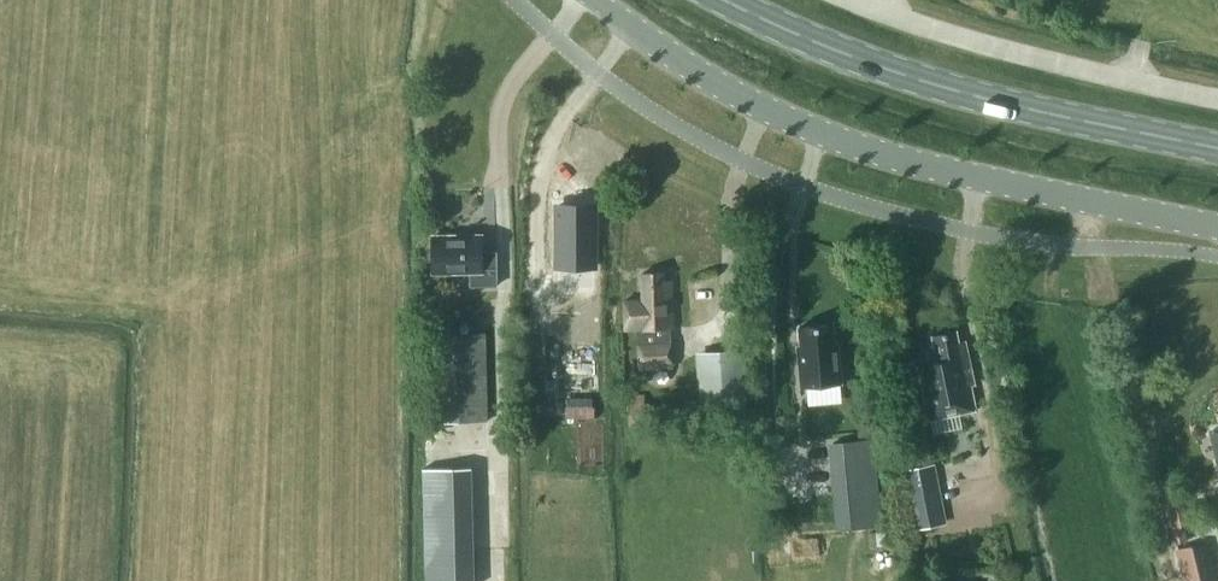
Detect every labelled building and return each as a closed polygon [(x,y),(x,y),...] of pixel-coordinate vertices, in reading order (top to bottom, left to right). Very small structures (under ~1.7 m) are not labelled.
[(558,219),(558,266),(595,266),(595,205),(558,205),(558,208),(558,219)] [(497,284),(497,252),(482,253),(482,235),(433,236),(433,272),(471,270),(471,285),(497,284)] [(665,272),(642,273),(643,299),(624,300),(626,329),(638,328),(640,367),(673,365),(672,342),(668,342),(667,328),(674,327),(672,279),(665,280),(665,272)] [(609,280),(583,280),(582,311),(609,312),(609,280)] [(797,345),(801,386),(842,382),(837,342),(834,342),(832,324),(799,326),(801,345),(797,345)] [(929,350),(931,363),(919,366),(930,419),(977,409),(971,383),(975,383),(965,341),(959,342),(956,331),(932,336),(935,349),(929,350)] [(430,333),(431,422),(489,420),(486,332),(430,333)] [(565,334),(565,388),(594,389),(594,335),(565,334)] [(701,356),(706,414),(744,411),(740,353),(701,356)] [(833,441),(837,472),(877,468),(873,437),(833,441)] [(478,463),(440,464),(441,487),(440,488),(441,542),(430,542),(431,580),(481,580),(478,463)] [(940,483),(906,490),(914,529),(948,522),(940,483)] [(867,525),(881,524),(878,492),(864,493),(867,525)] [(838,496),(841,528),(856,526),(853,494),(838,496)] [(1176,548),(1184,580),(1217,580),(1207,541),(1176,548)]
